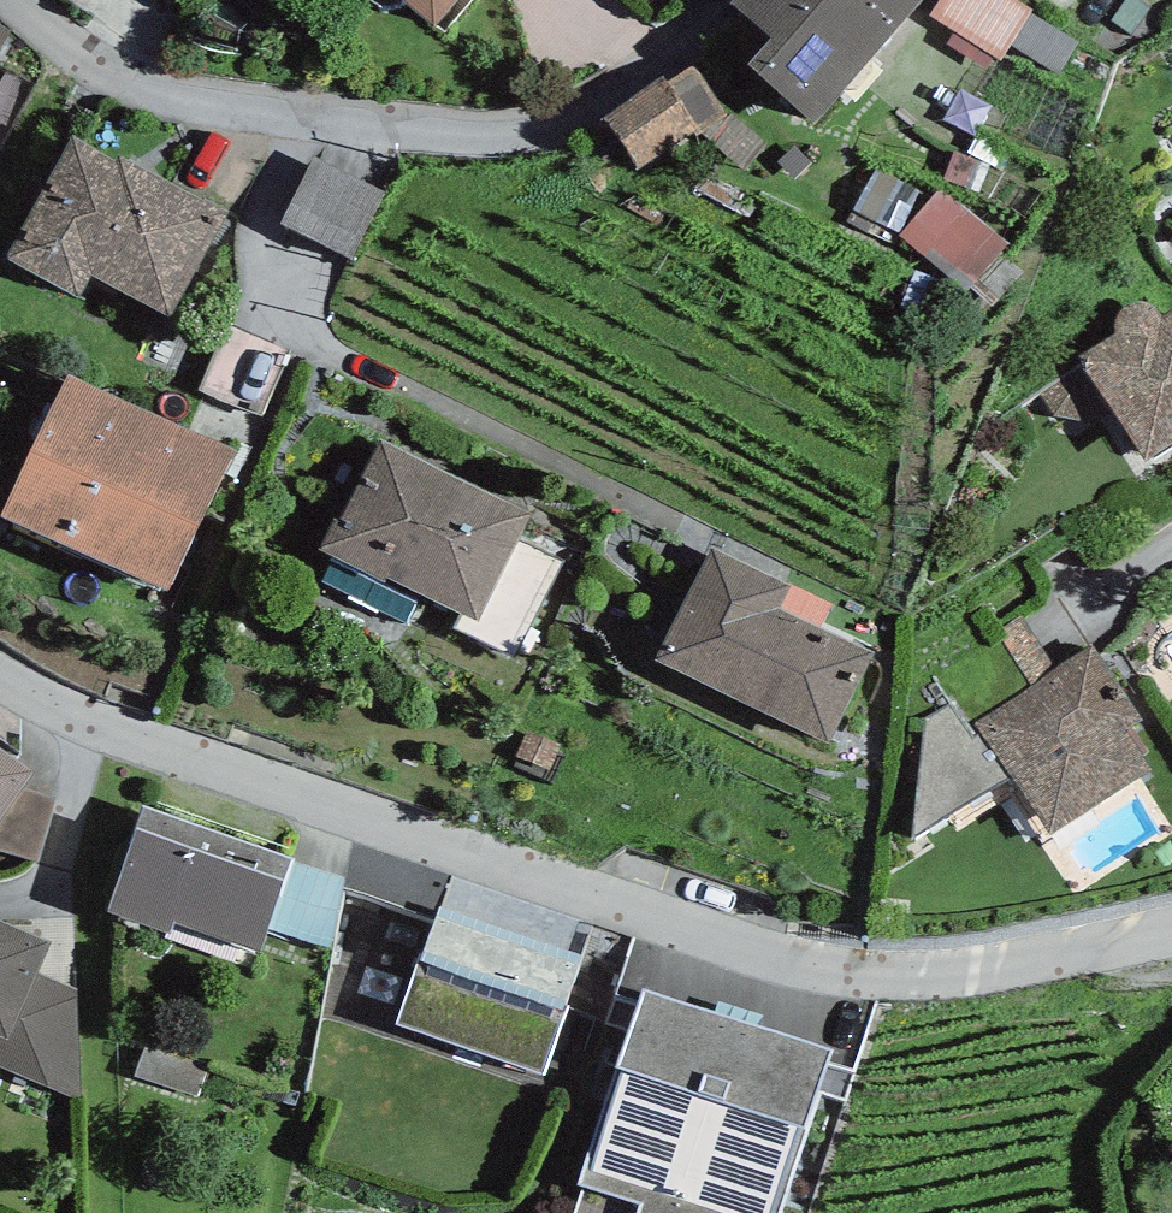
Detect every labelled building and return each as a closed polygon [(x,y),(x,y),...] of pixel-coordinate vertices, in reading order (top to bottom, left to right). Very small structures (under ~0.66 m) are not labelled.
[(435,27),(459,0),(404,0),(435,27)] [(921,0),(734,0),(731,4),(771,40),(748,64),(813,124),(921,0)] [(1018,0),(940,0),(931,14),(956,30),(995,55),(1000,58),(1010,44),(1029,13),(1032,9),(1018,0)] [(1078,42),(1029,13),(1010,44),(1059,73),(1078,42)] [(11,31),(0,25),(0,50),(11,31)] [(986,68),(995,55),(956,30),(947,44),(986,68)] [(667,84),(699,130),(723,114),(692,67),(667,84)] [(4,73),(0,81),(0,154),(35,89),(4,73)] [(600,115),(637,171),(699,130),(667,84),(661,74),(600,115)] [(766,146),(723,114),(699,130),(747,171),(766,146)] [(115,161),(74,135),(6,259),(77,297),(92,276),(168,317),(228,212),(119,155),(115,161)] [(811,164),(795,146),(778,162),(794,180),(811,164)] [(988,165),(953,152),(943,177),(979,191),(988,165)] [(353,260),(385,194),(313,159),(280,224),(353,260)] [(932,197),(876,170),(846,221),(892,245),(899,237),(932,197)] [(1002,253),(1008,245),(940,188),(932,197),(899,237),(967,294),(971,289),(1002,253)] [(1023,273),(1002,253),(971,289),(992,306),(1023,273)] [(1145,463),(1171,446),(1171,309),(1161,317),(1152,306),(1145,303),(1138,301),(1131,303),(1124,308),(1120,312),(1116,318),(1114,324),(1116,330),(1117,334),(1076,359),(1081,368),(1111,412),(1145,463)] [(1090,423),(1111,412),(1081,368),(1040,395),(1057,418),(1090,423)] [(235,451),(68,374),(0,516),(169,591),(235,451)] [(531,514),(381,440),(339,521),(336,519),(319,550),(462,611),(478,619),(518,540),(531,514)] [(564,563),(518,540),(478,619),(462,611),(453,628),(516,659),(564,563)] [(711,550),(656,661),(828,745),(875,652),(822,628),(832,605),(711,550)] [(1032,686),(1055,668),(1021,616),(997,631),(1032,686)] [(1050,836),(1150,770),(1126,731),(1142,718),(1091,646),(1055,668),(1032,686),(973,724),(967,727),(953,704),(923,720),(913,842),(1010,778),(1050,836)] [(23,788),(34,773),(0,748),(0,822),(23,788)] [(0,822),(0,852),(37,862),(55,798),(23,788),(0,822)] [(293,857),(144,806),(108,910),(172,933),(176,922),(259,952),(268,928),(293,857)] [(268,928),(332,948),(346,878),(293,857),(268,928)] [(582,957),(439,906),(397,1025),(543,1076),(582,957)] [(0,920),(0,1067),(82,1102),(76,989),(38,973),(52,942),(0,920)] [(742,1017),(643,985),(577,1183),(587,1187),(578,1212),(678,1212),(742,1017)] [(742,1017),(678,1212),(783,1212),(835,1049),(742,1017)] [(198,1096),(208,1066),(145,1045),(135,1076),(198,1096)]
